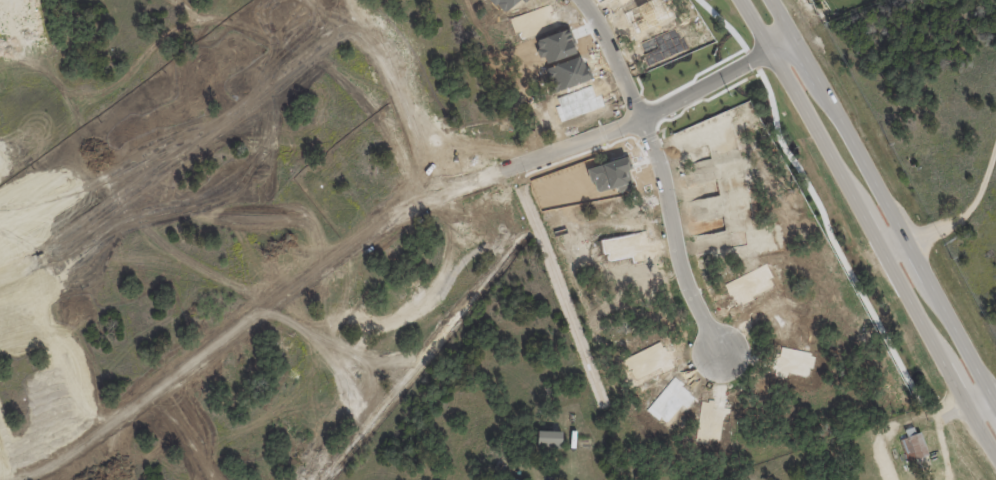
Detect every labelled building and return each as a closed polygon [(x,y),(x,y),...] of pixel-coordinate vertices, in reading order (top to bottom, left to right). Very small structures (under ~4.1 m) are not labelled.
[(934,429),(943,461),(913,470),(903,438),(934,429)] [(561,447),(562,431),(537,430),(537,447),(561,447)]
